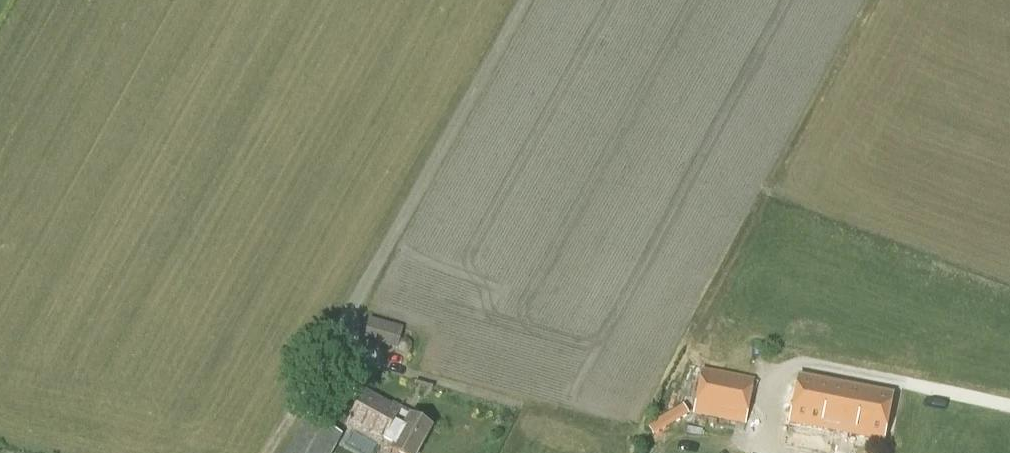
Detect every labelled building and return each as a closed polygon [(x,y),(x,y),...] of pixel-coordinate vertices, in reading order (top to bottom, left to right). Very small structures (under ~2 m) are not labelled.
[(369,319),(363,342),(396,351),(403,328),(369,319)] [(398,344),(398,345),(398,346),(398,347),(398,348),(398,349),(398,350),(399,351),(400,352),(401,353),(402,353),(403,354),(404,354),(405,354),(406,354),(407,354),(407,353),(408,353),(409,353),(409,352),(410,352),(410,351),(411,350),(411,349),(411,348),(411,347),(411,346),(411,345),(411,344),(410,343),(409,342),(408,342),(408,341),(407,341),(406,341),(406,340),(405,340),(404,340),(403,340),(403,341),(402,341),(401,341),(401,342),(400,342),(400,343),(399,343),(399,344),(398,344)] [(745,426),(754,380),(701,370),(692,416),(745,426)] [(884,443),(893,394),(799,376),(789,425),(884,443)] [(346,428),(349,430),(352,431),(380,446),(381,447),(391,452),(418,452),(431,429),(411,418),(410,418),(400,412),(365,393),(346,428)] [(688,416),(682,406),(647,427),(653,437),(688,416)] [(341,436),(306,417),(287,452),(332,452),(341,436)]
